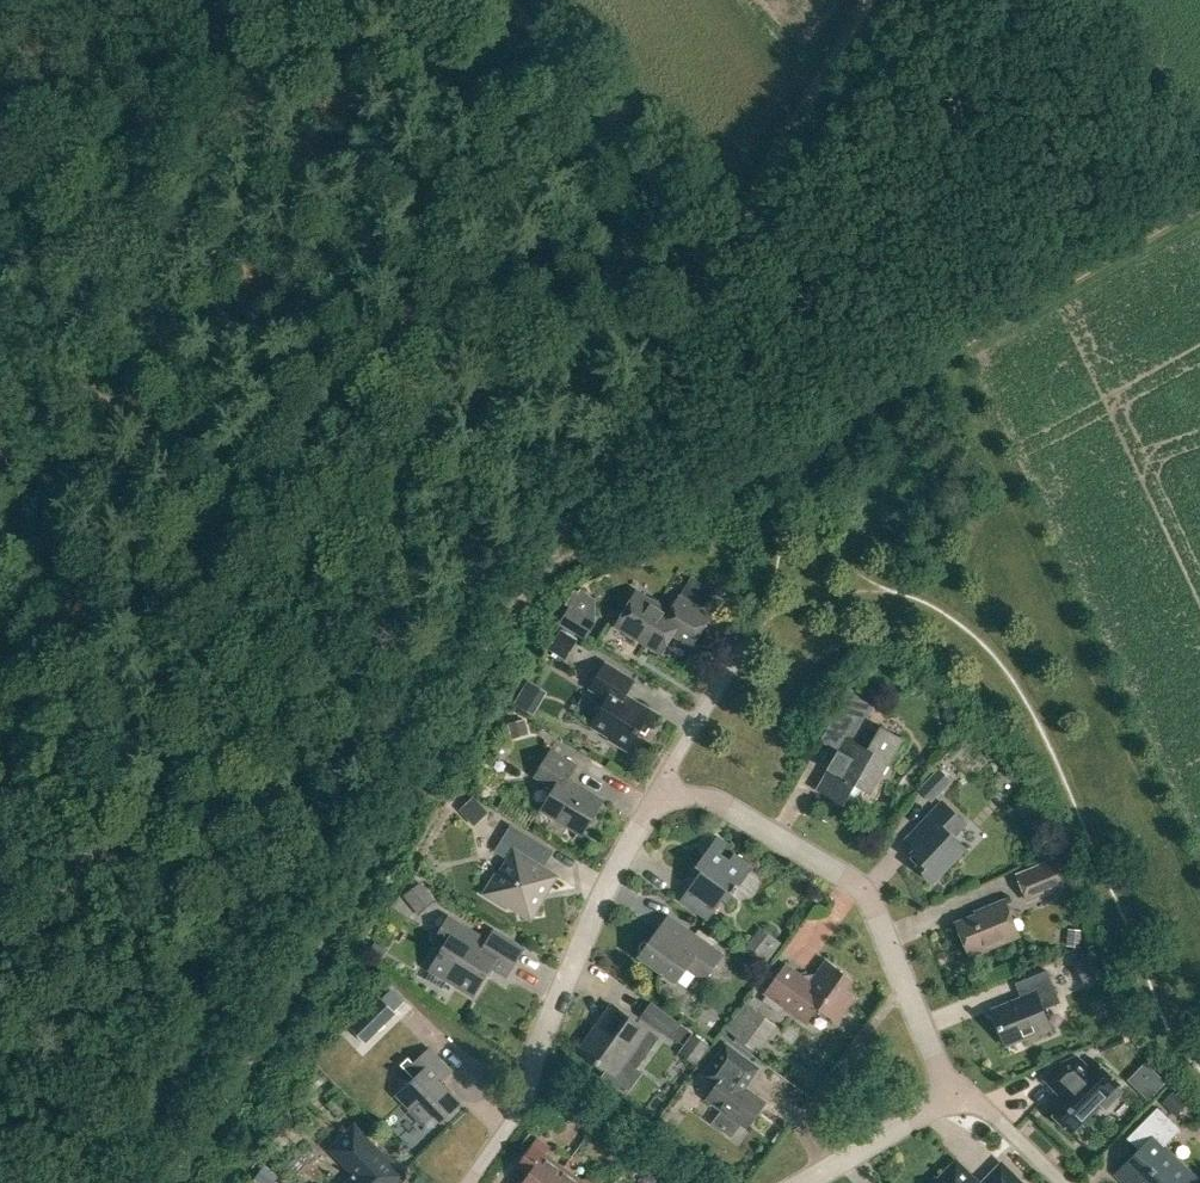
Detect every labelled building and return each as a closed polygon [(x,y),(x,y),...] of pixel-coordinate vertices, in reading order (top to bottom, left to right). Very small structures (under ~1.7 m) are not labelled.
[(562,624),(589,641),(600,623),(579,610),(588,596),(582,592),(562,624)] [(637,592),(617,625),(662,652),(673,633),(693,645),(711,616),(680,597),(671,612),(637,592)] [(553,651),(571,661),(582,642),(563,632),(553,651)] [(608,739),(628,751),(640,731),(647,735),(659,714),(627,695),(635,680),(606,662),(590,688),(608,699),(592,726),(610,737),(608,739)] [(850,692),(827,730),(846,741),(818,789),(845,804),(856,784),(871,793),(902,739),(881,726),(879,730),(866,723),(875,706),(850,692)] [(512,723),(515,739),(532,735),(529,719),(512,723)] [(542,809),(579,831),(582,827),(588,825),(603,801),(568,780),(577,765),(552,750),(536,776),(551,785),(553,792),(542,809)] [(939,768),(919,788),(932,801),(952,780),(939,768)] [(462,810),(477,827),(491,814),(477,797),(462,810)] [(965,823),(943,802),(923,824),(933,834),(910,858),(934,880),(965,848),(953,836),(965,823)] [(499,875),(496,873),(483,894),(507,908),(509,905),(531,919),(557,876),(538,864),(548,847),(511,825),(495,851),(509,859),(499,875)] [(711,846),(696,866),(702,870),(681,899),(709,920),(724,898),(729,901),(754,867),(734,853),(730,860),(711,846)] [(1051,861),(1018,875),(1029,900),(1062,886),(1051,861)] [(407,896),(421,915),(438,901),(424,883),(407,896)] [(1005,900),(985,908),(986,911),(957,923),(971,956),(1019,936),(1005,900)] [(800,931),(811,938),(821,922),(810,915),(800,931)] [(430,969),(474,996),(491,967),(507,977),(524,948),(494,930),(488,940),(450,917),(437,937),(446,943),(430,969)] [(1063,945),(1077,947),(1079,929),(1065,927),(1063,945)] [(767,968),(785,945),(764,930),(747,952),(767,968)] [(643,952),(641,955),(677,982),(687,967),(704,980),(722,955),(694,935),(684,949),(659,931),(650,943),(646,941),(643,942),(640,945),(641,949),(643,952)] [(854,979),(827,959),(811,982),(786,963),(765,993),(807,1023),(818,1008),(838,1022),(855,998),(846,991),(854,979)] [(1022,998),(992,1010),(1007,1045),(1051,1027),(1044,1009),(1061,1002),(1048,970),(1016,983),(1022,998)] [(381,998),(372,1006),(387,1022),(396,1013),(381,998)] [(651,1003),(642,1016),(671,1037),(681,1024),(651,1003)] [(758,1052),(776,1025),(745,1003),(727,1031),(758,1052)] [(612,1004),(579,1049),(609,1070),(616,1075),(627,1060),(636,1067),(658,1037),(649,1030),(612,1004)] [(681,1050),(699,1062),(711,1044),(693,1032),(681,1050)] [(412,1063),(420,1072),(397,1094),(425,1124),(435,1114),(442,1122),(462,1103),(443,1082),(453,1072),(429,1047),(412,1063)] [(714,1123),(732,1136),(741,1123),(747,1128),(766,1102),(746,1088),(757,1072),(756,1066),(731,1047),(724,1048),(707,1072),(708,1079),(717,1085),(707,1099),(723,1110),(714,1123)] [(1072,1133),(1102,1103),(1106,1107),(1122,1092),(1117,1087),(1121,1084),(1096,1060),(1089,1067),(1078,1056),(1061,1063),(1045,1079),(1056,1091),(1057,1090),(1062,1094),(1047,1109),(1072,1133)] [(1159,1101),(1173,1116),(1184,1105),(1170,1091),(1159,1101)] [(1117,1174),(1126,1182),(1191,1182),(1195,1179),(1163,1147),(1181,1130),(1158,1108),(1128,1138),(1140,1150),(1117,1174)] [(345,1182),(397,1182),(405,1175),(355,1124),(329,1149),(354,1174),(345,1182)] [(565,1168),(545,1154),(550,1147),(537,1138),(519,1163),(531,1171),(522,1182),(553,1182),(565,1168)] [(957,1161),(939,1179),(937,1177),(931,1182),(979,1182),(957,1161)] [(1003,1164),(984,1182),(1022,1182),(1003,1164)] [(257,1182),(278,1182),(281,1178),(265,1166),(254,1181),(257,1182)] [(589,1175),(584,1181),(565,1168),(553,1182),(600,1182),(589,1175)]
